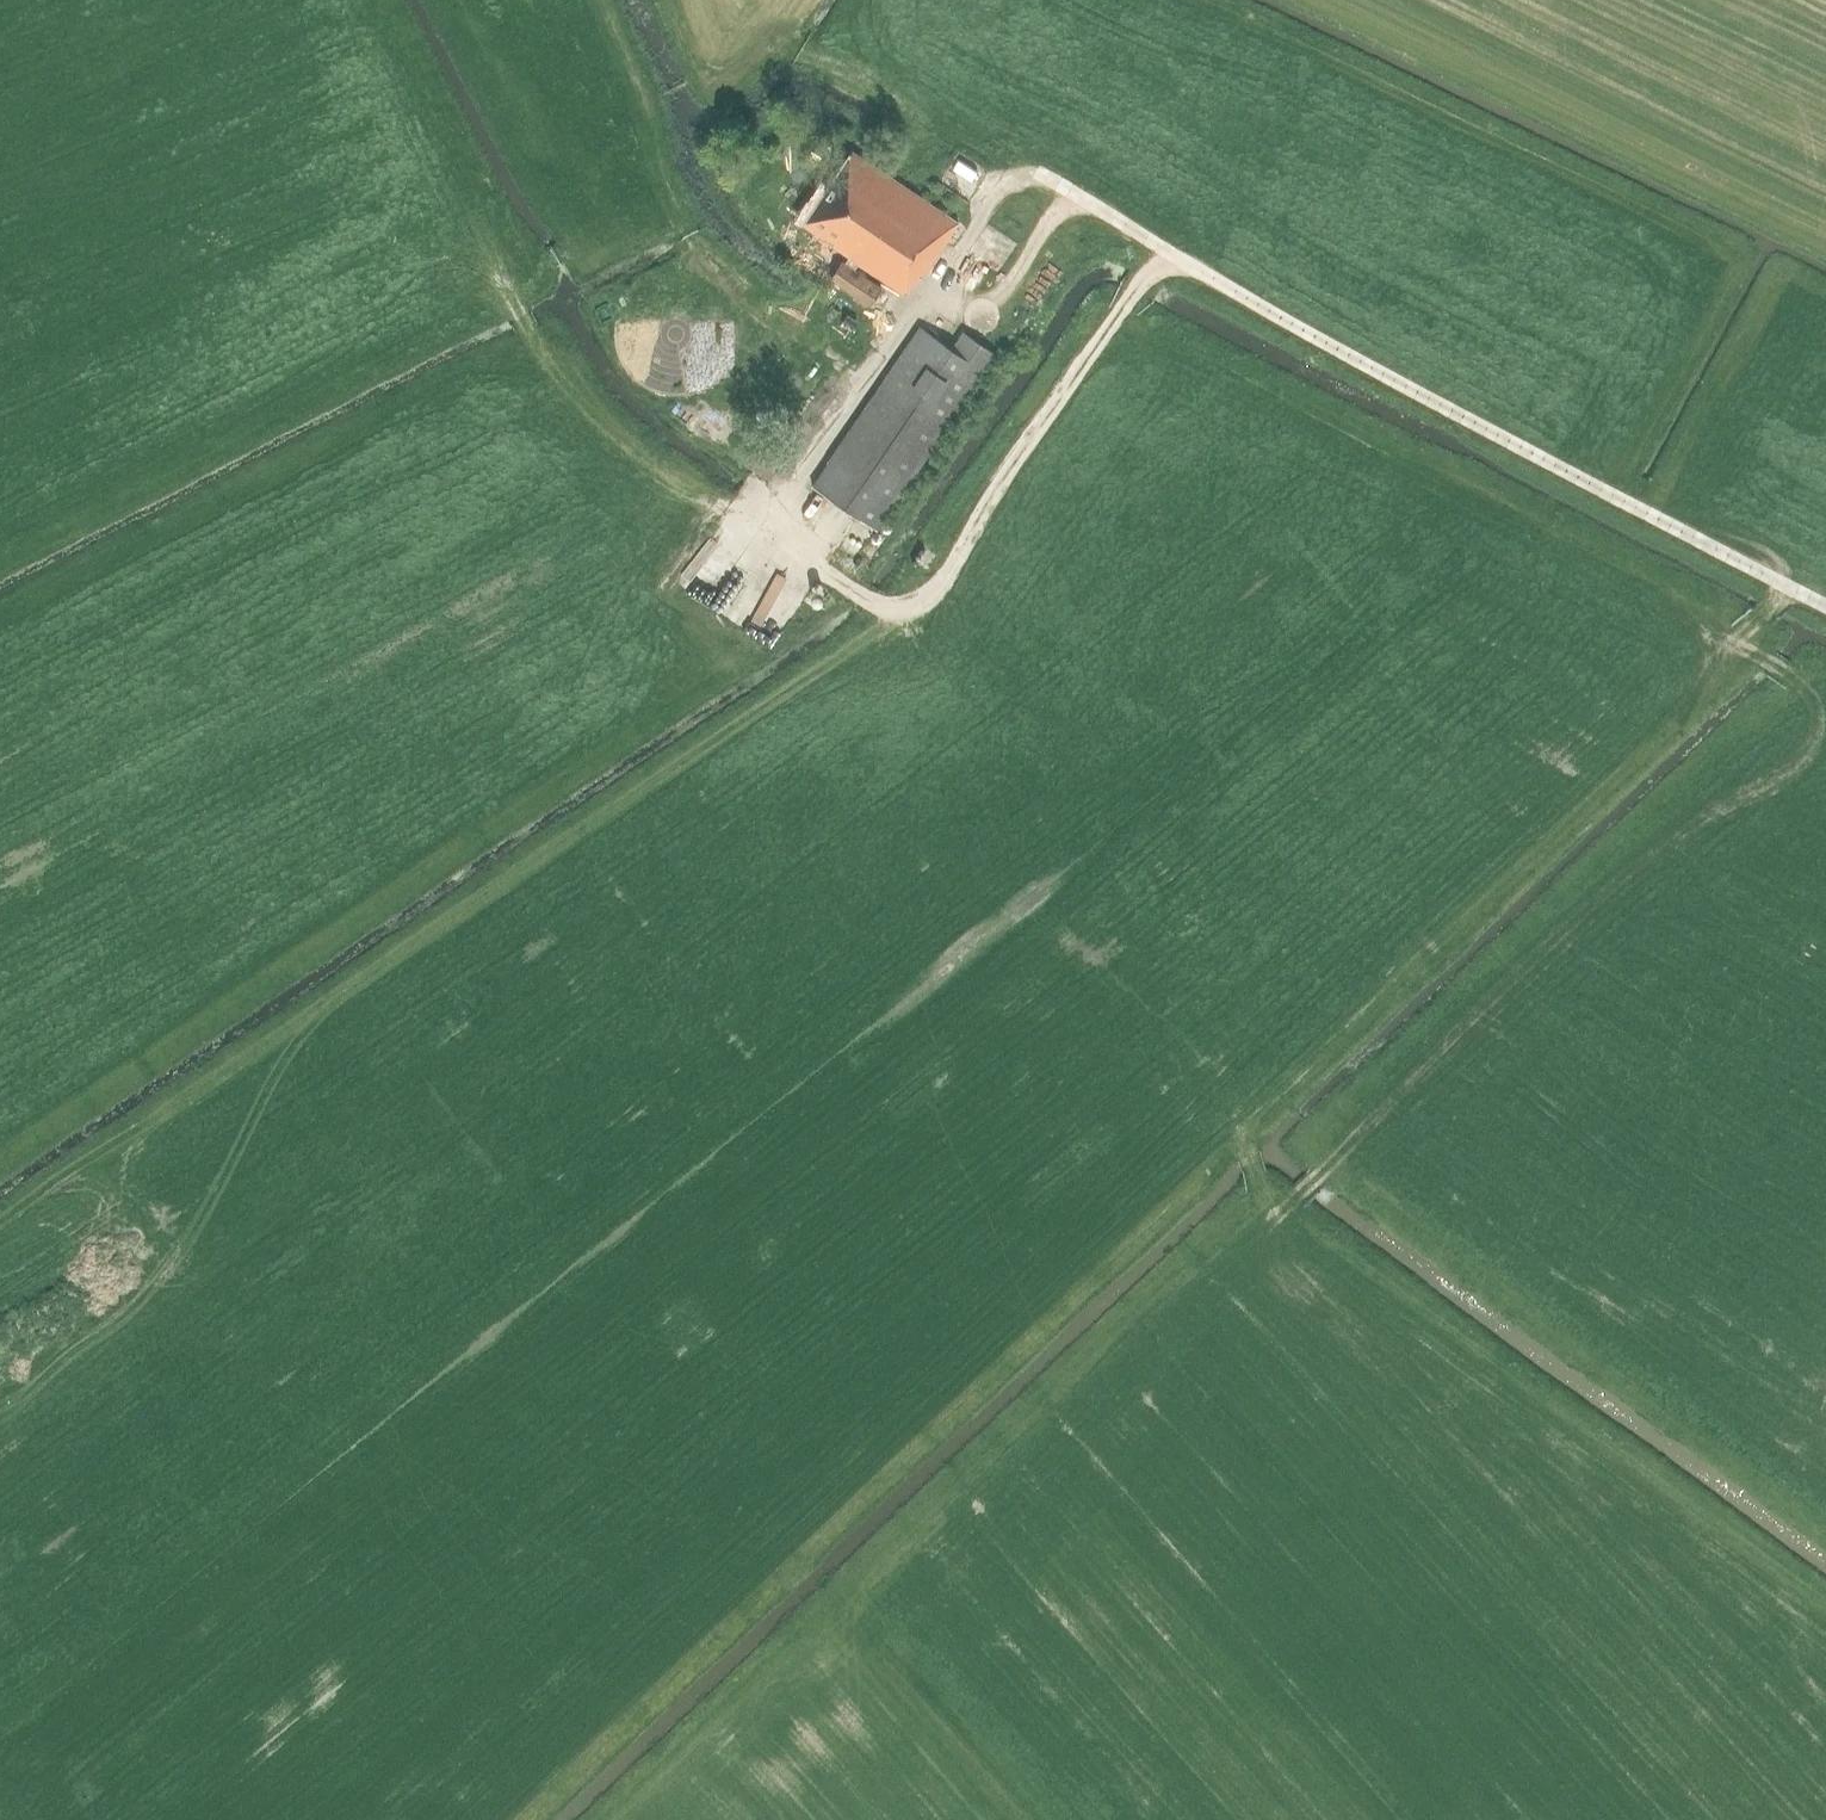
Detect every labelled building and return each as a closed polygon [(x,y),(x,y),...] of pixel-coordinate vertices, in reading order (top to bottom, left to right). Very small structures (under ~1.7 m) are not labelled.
[(853,150),(821,198),(803,224),(825,239),(828,236),(834,240),(832,243),(906,293),(919,274),(922,276),(959,221),(853,150)] [(869,304),(883,286),(843,259),(830,278),(869,304)] [(877,528),(996,352),(963,330),(952,347),(920,325),(813,484),(877,528)]
